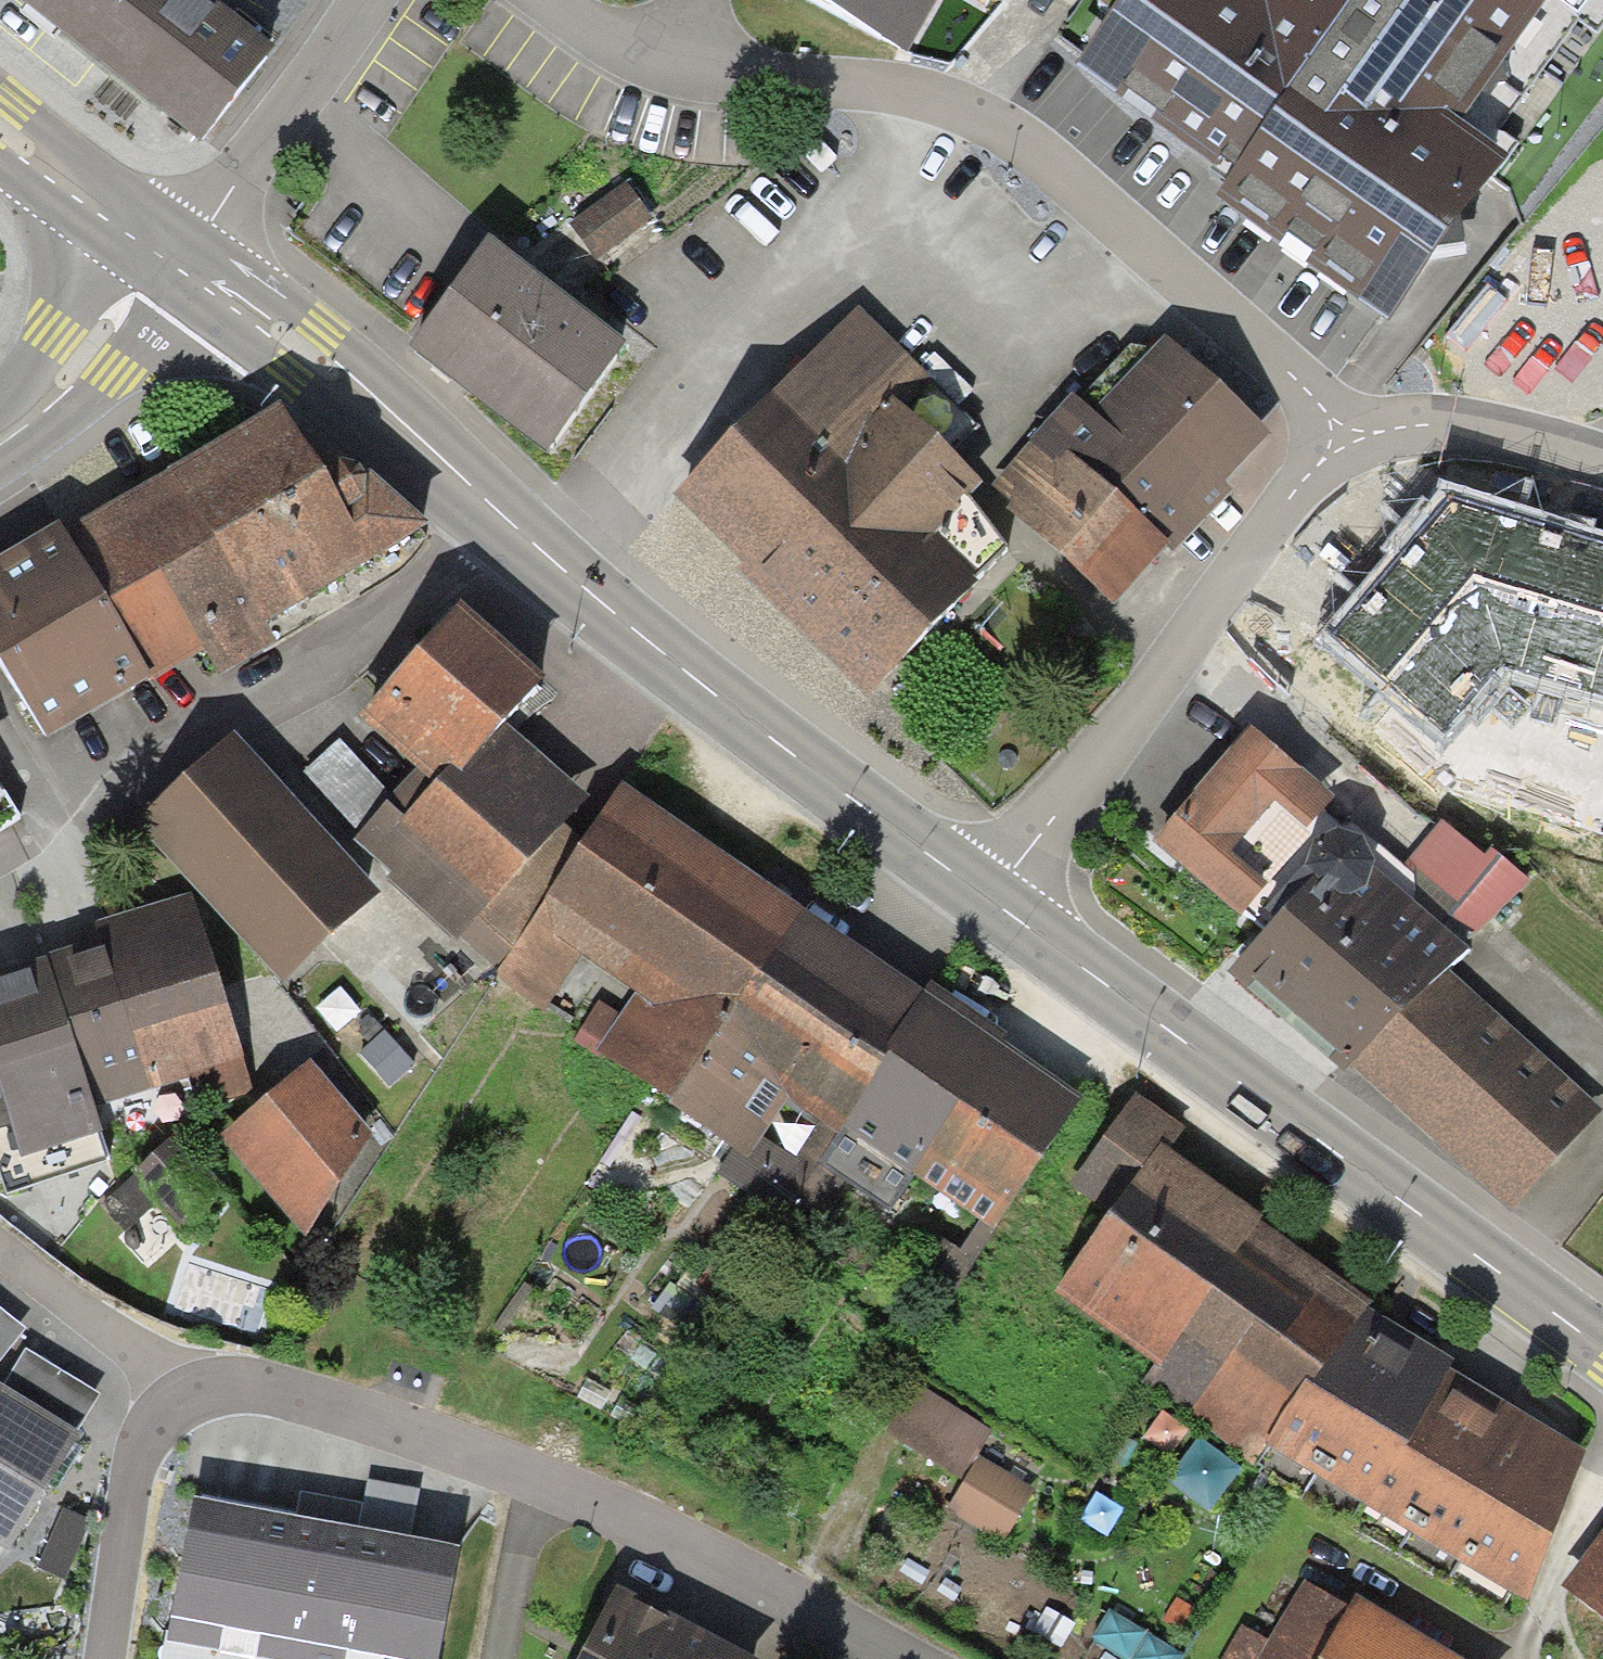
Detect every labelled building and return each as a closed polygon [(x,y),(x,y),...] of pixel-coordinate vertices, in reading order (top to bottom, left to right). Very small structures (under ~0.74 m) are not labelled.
[(17,3),(200,149),(275,53),(208,0),(20,0),(17,3)] [(908,57),(940,0),(807,0),(908,57)] [(1075,75),(1229,184),(1215,204),(1388,328),(1602,28),(1602,0),(1129,0),(1075,75)] [(597,262),(653,221),(624,182),(568,223),(597,262)] [(544,459),(628,349),(560,297),(491,244),(406,354),(544,459)] [(933,382),(857,309),(672,501),(742,568),(735,575),(866,700),(980,582),(932,536),(981,485),(905,412),(933,382)] [(1040,433),(1168,548),(1173,554),(1230,493),(1223,486),(1270,438),(1163,339),(1092,415),(1071,396),(1040,433)] [(279,409),(64,534),(153,682),(203,654),(222,678),(279,648),(263,626),(430,533),(374,476),(341,465),(324,478),(279,409)] [(1113,610),(1168,548),(1040,433),(990,489),(1012,509),(1007,514),(1113,610)] [(1502,670),(1602,699),(1602,529),(1446,484),(1316,638),(1442,743),(1502,670)] [(64,534),(59,523),(0,559),(0,665),(14,687),(47,742),(153,682),(64,534)] [(545,685),(455,606),(438,626),(443,630),(359,724),(416,774),(433,789),(447,773),(458,783),(506,728),(545,685)] [(591,800),(506,728),(458,783),(447,773),(433,789),(416,774),(391,799),(362,833),(357,842),(390,874),(385,878),(457,946),(462,940),(498,971),(569,863),(550,846),(591,800)] [(1334,800),(1250,730),(1153,844),(1242,920),(1268,889),(1231,856),(1274,806),(1308,832),(1334,800)] [(381,898),(234,736),(135,826),(282,987),(381,898)] [(362,833),(391,799),(336,741),(303,773),(362,833)] [(18,818),(0,788),(0,830),(18,818)] [(803,914),(621,788),(569,863),(498,971),(491,978),(541,1011),(546,1006),(604,1042),(596,1052),(672,1101),(803,914)] [(1483,857),(1443,823),(1406,865),(1478,927),(1528,881),(1490,848),(1483,857)] [(1312,886),(1227,977),(1267,1011),(1344,1078),(1355,1068),(1448,970),(1466,952),(1407,900),(1373,871),(1374,867),(1363,845),(1338,835),(1316,845),(1304,874),(1312,886)] [(98,941),(46,955),(46,960),(95,1112),(189,1080),(197,1109),(252,1090),(192,896),(93,926),(98,941)] [(921,993),(803,914),(672,1101),(665,1108),(731,1149),(716,1173),(778,1216),(794,1193),(800,1198),(842,1132),(886,1063),(881,1059),(921,993)] [(46,960),(0,975),(0,1096),(12,1131),(22,1164),(103,1138),(95,1112),(46,960)] [(1602,1116),(1448,970),(1355,1068),(1508,1213),(1602,1116)] [(928,984),(921,993),(881,1059),(886,1063),(842,1132),(979,1224),(994,1234),(1082,1101),(1046,1077),(996,1043),(1002,1037),(928,984)] [(371,1140),(312,1061),(222,1137),(302,1238),(371,1140)] [(1072,1178),(1114,1209),(1162,1143),(1173,1151),(1189,1128),(1137,1090),(1072,1178)] [(0,1096),(0,1135),(12,1131),(0,1096)] [(1173,1151),(1162,1143),(1114,1209),(1052,1297),(1151,1366),(1138,1385),(1251,1465),(1264,1447),(1305,1388),(1311,1392),(1371,1310),(1377,1301),(1261,1219),(1265,1213),(1173,1151)] [(948,1309),(994,1234),(979,1224),(961,1253),(932,1235),(902,1278),(948,1309)] [(198,1265),(182,1309),(272,1340),(287,1297),(198,1265)] [(1586,1449),(1371,1310),(1311,1392),(1305,1388),(1264,1447),(1528,1607),(1586,1449)] [(26,1331),(0,1311),(0,1364),(26,1331)] [(100,1397),(26,1351),(2,1390),(37,1411),(76,1435),(100,1397)] [(962,1481),(991,1433),(900,1378),(870,1426),(962,1481)] [(0,1389),(0,1549),(9,1554),(80,1437),(76,1435),(37,1411),(2,1390),(0,1389)] [(1031,1492),(981,1460),(949,1511),(999,1543),(1031,1492)] [(192,1504),(163,1658),(441,1658),(461,1553),(325,1528),(192,1504)] [(90,1523),(63,1512),(39,1568),(66,1580),(90,1523)] [(1557,1590),(1602,1625),(1602,1529),(1557,1590)] [(1351,1612),(1306,1584),(1269,1644),(1243,1628),(1224,1658),(1322,1658),(1351,1612)] [(615,1590),(588,1640),(578,1658),(747,1658),(615,1590)] [(1356,1602),(1351,1612),(1322,1658),(1452,1658),(1356,1602)]
